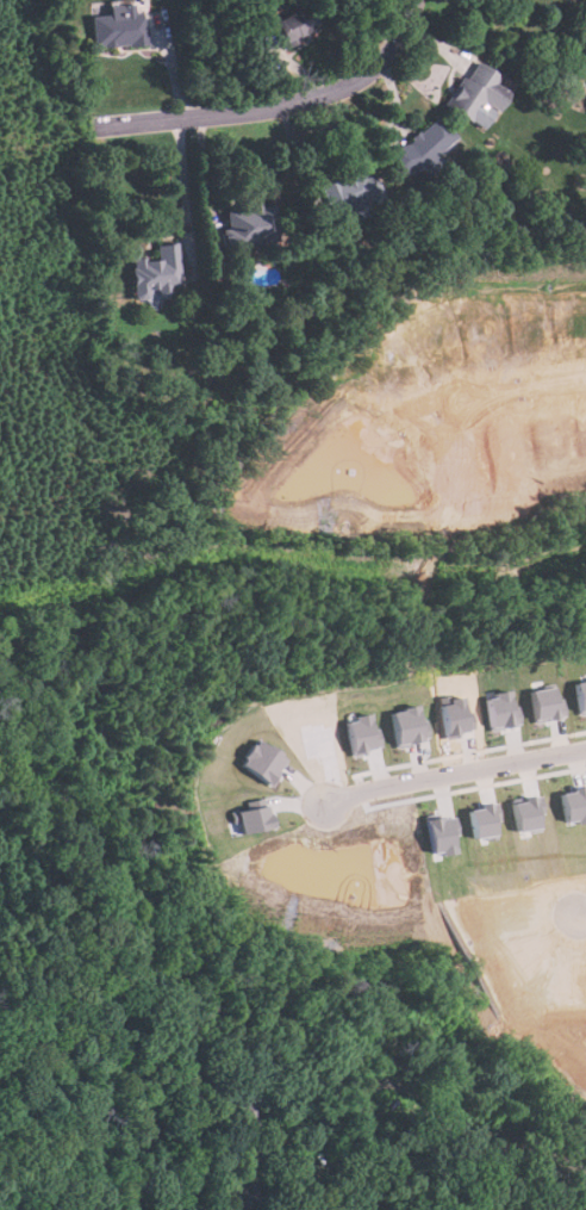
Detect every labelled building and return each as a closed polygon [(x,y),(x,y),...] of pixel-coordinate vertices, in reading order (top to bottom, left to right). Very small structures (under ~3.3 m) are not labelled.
[(317,29),(301,4),(270,23),(285,46),(317,29)] [(144,44),(143,11),(133,12),(133,5),(110,6),(110,14),(91,15),(92,46),(144,44)] [(443,103),(482,129),(507,91),(495,82),(500,75),(473,58),(443,103)] [(398,176),(434,162),(428,149),(451,139),(443,122),(385,145),(398,176)] [(319,184),(330,213),(345,209),(350,221),(369,213),(364,199),(380,194),(370,166),(319,184)] [(222,206),(224,244),(275,242),(273,203),(222,206)] [(130,257),(132,298),(149,297),(149,293),(180,291),(177,242),(155,243),(155,256),(130,257)] [(585,820),(585,787),(562,792),(569,823),(585,820)]
